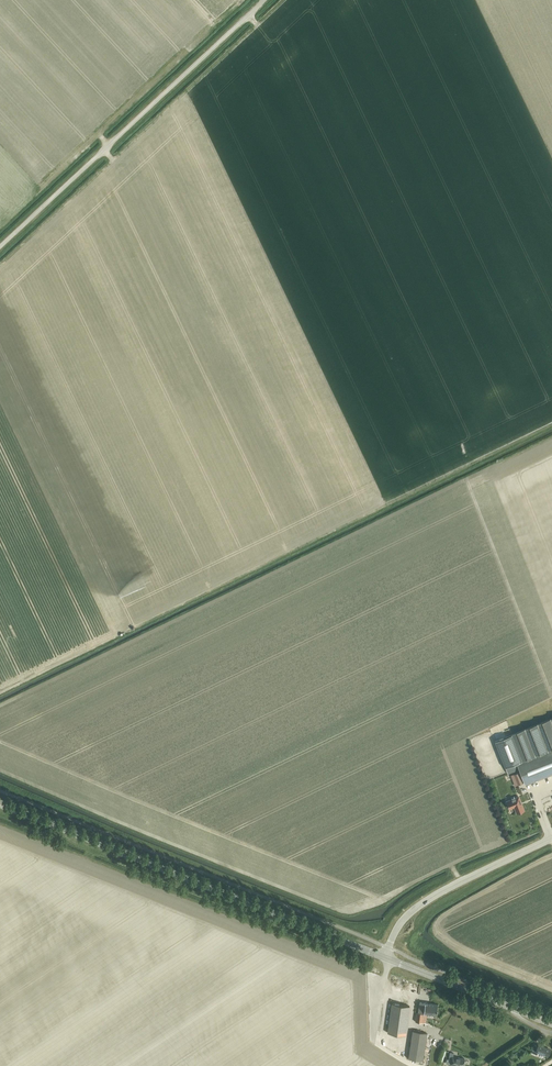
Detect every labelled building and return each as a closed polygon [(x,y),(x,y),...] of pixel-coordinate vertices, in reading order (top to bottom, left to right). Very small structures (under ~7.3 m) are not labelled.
[(495,741),(505,768),(506,767),(508,773),(519,769),(525,784),(551,773),(551,718),(511,734),(511,735),(506,737),(495,741)] [(519,772),(514,774),(518,785),(523,783),(519,772)] [(507,803),(506,803),(507,807),(509,807),(509,808),(514,806),(517,813),(524,810),(519,797),(506,801),(507,803)] [(436,1015),(437,1005),(419,1002),(418,1013),(416,1013),(415,1021),(422,1022),(423,1015),(422,1015),(422,1013),(436,1015)] [(387,1033),(405,1035),(409,1006),(391,1003),(387,1033)] [(408,1058),(423,1060),(427,1033),(413,1031),(408,1058)] [(548,1056),(550,1050),(537,1044),(537,1046),(534,1045),(531,1054),(536,1056),(538,1052),(548,1056)] [(449,1059),(452,1060),(451,1065),(458,1065),(463,1065),(464,1059),(453,1057),(453,1053),(450,1052),(449,1059)]
